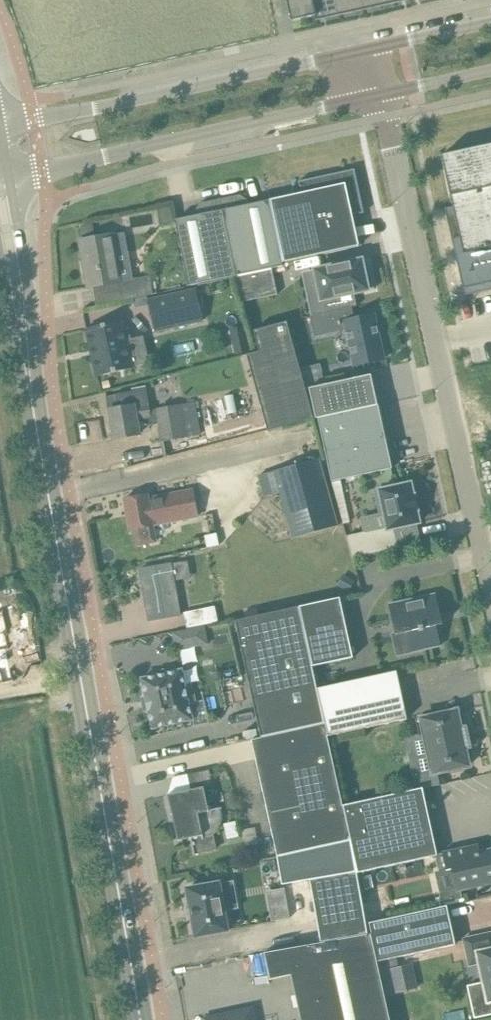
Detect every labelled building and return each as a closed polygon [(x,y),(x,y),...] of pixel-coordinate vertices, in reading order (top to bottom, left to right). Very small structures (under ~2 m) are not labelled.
[(312,0),(287,0),(291,21),(316,15),(312,0)] [(316,15),(317,20),(340,15),(337,0),(312,0),(316,15)] [(340,15),(364,10),(361,0),(337,0),(340,15)] [(386,0),(361,0),(364,10),(387,5),(386,0)] [(442,155),(453,206),(445,208),(465,295),(490,290),(490,144),(442,155)] [(290,195),(270,200),(283,262),(359,246),(352,214),(358,212),(359,214),(364,213),(357,180),(356,180),(356,181),(345,183),(343,173),(344,173),(343,171),(331,174),(299,181),(300,187),(301,187),(303,193),(290,195)] [(272,269),(284,266),(283,262),(270,200),(250,204),(250,201),(240,194),(200,203),(194,213),(194,216),(175,220),(189,287),(239,276),(272,269)] [(83,239),(82,239),(82,241),(83,240),(88,267),(84,267),(88,287),(118,282),(119,288),(120,295),(122,302),(153,295),(150,276),(133,279),(128,252),(125,232),(111,235),(111,234),(95,237),(83,239)] [(320,293),(307,296),(311,316),(352,307),(357,306),(355,293),(375,289),(370,267),(364,268),(362,259),(314,269),(320,293)] [(272,269),(239,276),(244,301),(278,294),(272,269)] [(195,289),(148,300),(151,316),(155,331),(202,320),(195,289)] [(311,316),(310,316),(315,336),(346,329),(354,366),(384,359),(383,356),(385,355),(381,336),(379,337),(374,314),(354,319),(352,307),(311,316)] [(121,321),(86,329),(97,376),(150,364),(144,336),(126,340),(121,321)] [(260,352),(248,355),(269,430),(314,418),(287,322),(254,331),(260,352)] [(371,374),(309,388),(316,419),(318,418),(378,405),(371,374)] [(118,408),(109,410),(114,438),(134,435),(139,434),(136,419),(149,417),(150,425),(159,424),(156,409),(150,410),(146,388),(116,394),(118,408)] [(203,446),(195,402),(180,405),(156,409),(159,424),(165,457),(169,456),(189,451),(189,449),(203,446)] [(332,482),(393,469),(379,405),(378,405),(318,418),(332,482)] [(257,475),(264,497),(277,493),(290,540),(337,526),(318,457),(257,475)] [(399,547),(395,528),(419,522),(417,510),(414,496),(413,496),(411,483),(375,491),(380,514),(385,514),(388,528),(347,537),(353,557),(399,547)] [(197,517),(192,490),(149,498),(148,494),(124,498),(130,530),(153,526),(153,525),(197,517)] [(217,534),(206,536),(208,547),(219,545),(217,534)] [(171,563),(140,569),(149,620),(180,615),(171,563)] [(344,575),(338,585),(348,591),(354,581),(344,575)] [(442,624),(436,594),(389,604),(396,635),(407,632),(411,652),(440,646),(436,626),(442,624)] [(353,657),(340,597),(299,606),(313,666),(353,657)] [(325,723),(313,666),(299,606),(235,620),(261,737),(325,723)] [(215,607),(184,614),(187,629),(218,623),(215,607)] [(4,613),(0,613),(0,687),(14,684),(8,653),(10,652),(6,635),(9,634),(4,613)] [(192,647),(206,644),(202,627),(188,630),(192,647)] [(144,678),(142,679),(142,681),(143,681),(152,726),(153,728),(155,728),(155,727),(190,720),(192,720),(192,717),(191,717),(188,703),(195,702),(191,685),(185,687),(182,673),(182,670),(179,671),(144,678)] [(408,719),(397,671),(317,688),(328,737),(408,719)] [(457,712),(457,710),(455,711),(423,718),(416,719),(419,736),(425,735),(433,771),(433,772),(433,774),(435,773),(467,766),(469,766),(469,764),(468,764),(464,746),(466,745),(467,747),(469,746),(465,728),(463,728),(463,730),(461,730),(457,712)] [(351,840),(325,723),(252,739),(277,856),(351,840)] [(189,790),(168,794),(178,841),(191,838),(194,854),(216,849),(213,834),(216,831),(219,827),(221,823),(222,818),(222,813),(221,809),(222,808),(222,807),(209,810),(204,788),(212,787),(209,770),(186,775),(189,790)] [(343,805),(351,840),(358,871),(358,873),(438,856),(423,788),(391,795),(343,805)] [(277,856),(282,884),(310,879),(321,942),(368,934),(357,871),(358,871),(351,840),(277,856)] [(477,845),(444,853),(448,870),(453,869),(457,891),(490,883),(490,849),(479,852),(477,845)] [(219,883),(187,889),(191,907),(189,907),(191,918),(192,918),(196,936),(227,930),(224,910),(238,907),(233,880),(219,883)] [(456,944),(447,905),(369,923),(378,962),(456,944)] [(371,933),(368,934),(321,942),(264,953),(270,980),(301,973),(312,1019),(390,1019),(371,934),(371,933)] [(464,939),(469,959),(479,956),(489,1002),(490,1001),(490,933),(464,939)] [(443,965),(450,998),(467,994),(460,962),(443,965)] [(402,967),(387,970),(392,993),(407,990),(417,987),(412,965),(402,967)] [(206,1019),(254,1019),(252,1010),(206,1019)]
